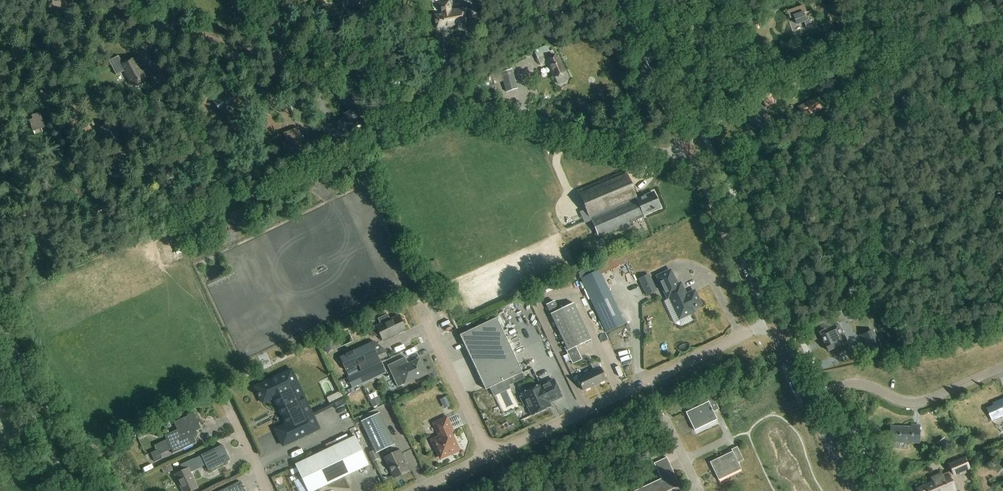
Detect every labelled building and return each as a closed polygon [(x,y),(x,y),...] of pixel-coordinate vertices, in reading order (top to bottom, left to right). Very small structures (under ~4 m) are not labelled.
[(347,6),(355,7),(355,8),(355,9),(355,10),(355,11),(356,11),(356,12),(357,12),(358,12),(358,13),(359,13),(360,12),(361,12),(362,11),(363,10),(363,9),(364,1),(366,1),(366,0),(348,0),(347,6)] [(452,10),(450,1),(438,3),(440,15),(435,16),(437,28),(446,26),(446,28),(458,25),(466,24),(463,8),(452,10)] [(807,29),(811,27),(808,20),(806,21),(803,14),(805,13),(803,6),(786,11),(789,19),(793,18),(796,26),(804,23),(807,29)] [(559,84),(568,80),(565,73),(558,56),(556,57),(553,51),(549,52),(537,58),(541,65),(549,61),(555,77),(556,77),(559,84)] [(146,78),(135,58),(122,64),(118,57),(109,62),(116,76),(124,72),(131,86),(134,84),(136,87),(138,87),(143,84),(144,82),(142,80),(146,78)] [(511,70),(501,73),(507,92),(517,89),(511,70)] [(164,92),(171,86),(167,81),(159,87),(164,92)] [(236,109),(233,105),(234,104),(227,93),(214,102),(222,112),(229,107),(232,111),(236,109)] [(762,98),(766,108),(775,103),(771,94),(762,98)] [(345,117),(335,122),(340,133),(362,124),(356,110),(344,115),(345,117)] [(766,123),(760,111),(756,112),(756,111),(750,114),(749,111),(743,114),(747,123),(748,123),(752,130),(766,123)] [(34,130),(46,127),(41,113),(33,116),(34,120),(31,121),(34,130)] [(285,132),(291,151),(305,146),(299,127),(285,132)] [(625,171),(579,191),(599,237),(646,218),(644,214),(661,207),(654,193),(638,200),(625,171)] [(604,281),(596,265),(578,273),(607,333),(625,324),(604,281)] [(680,319),(684,317),(694,313),(692,308),(701,304),(695,291),(685,296),(683,291),(684,290),(681,283),(676,286),(674,283),(676,282),(671,270),(658,276),(668,298),(670,297),(680,319)] [(656,291),(648,275),(638,280),(646,295),(656,291)] [(568,351),(576,348),(591,340),(573,303),(558,310),(554,301),(546,305),(568,351)] [(845,310),(849,320),(868,311),(864,301),(845,310)] [(378,319),(380,325),(377,326),(383,341),(394,336),(394,335),(406,330),(399,316),(390,320),(387,315),(378,319)] [(497,318),(473,329),(460,335),(486,390),(522,373),(497,318)] [(829,351),(848,342),(839,324),(820,333),(825,344),(829,351)] [(871,354),(881,349),(872,330),(862,335),(871,354)] [(359,365),(379,356),(372,342),(339,358),(346,371),(359,365)] [(417,378),(427,374),(422,365),(422,366),(419,360),(408,364),(405,357),(388,366),(398,387),(417,378)] [(591,364),(594,370),(577,378),(583,391),(606,380),(597,361),(591,364)] [(357,374),(362,384),(386,373),(382,363),(357,374)] [(355,368),(346,373),(349,377),(357,373),(355,368)] [(284,446),(320,429),(292,370),(256,387),(263,403),(274,398),(287,424),(276,430),(284,446)] [(526,404),(532,415),(551,406),(548,401),(552,399),(553,401),(562,397),(554,380),(541,386),(541,384),(521,393),(522,396),(520,397),(524,405),(526,404)] [(341,391),(329,397),(331,401),(343,396),(341,391)] [(686,412),(695,430),(718,419),(714,411),(720,409),(712,392),(706,395),(709,401),(686,412)] [(379,396),(369,402),(373,408),(383,402),(379,396)] [(1002,417),(1002,400),(997,403),(998,405),(988,410),(993,422),(1002,417)] [(359,417),(362,422),(376,453),(395,444),(378,408),(359,417)] [(165,436),(167,439),(154,445),(157,450),(151,453),(156,462),(163,459),(161,455),(172,450),(174,454),(197,443),(194,437),(196,436),(197,434),(196,432),(202,429),(194,413),(174,422),(178,430),(165,436)] [(447,417),(434,424),(440,437),(432,440),(441,458),(459,450),(450,432),(453,430),(447,417)] [(900,442),(919,443),(920,425),(912,425),(911,428),(891,427),(890,442),(891,442),(891,446),(892,448),(898,448),(900,447),(900,442)] [(319,489),(369,465),(355,436),(296,464),(308,490),(315,490),(319,489)] [(949,445),(944,438),(937,443),(942,450),(949,445)] [(231,460),(223,445),(202,455),(182,465),(184,470),(176,474),(184,490),(192,490),(198,488),(190,472),(206,464),(209,471),(231,460)] [(744,460),(737,446),(732,448),(733,451),(710,462),(719,480),(742,469),(739,463),(744,460)] [(377,453),(376,454),(374,450),(368,453),(373,463),(381,460),(377,453)] [(394,478),(408,471),(403,460),(404,460),(400,451),(385,458),(394,478)] [(970,469),(965,457),(948,464),(951,470),(931,479),(932,483),(918,489),(918,490),(955,490),(949,477),(953,475),(954,476),(970,469)] [(656,470),(668,464),(666,459),(654,465),(656,470)] [(659,475),(671,469),(668,464),(656,470),(659,475)] [(164,475),(173,471),(170,465),(161,469),(164,475)] [(661,480),(664,478),(668,476),(673,474),(671,469),(659,475),(661,480)] [(668,476),(674,489),(679,487),(673,474),(668,476)] [(670,490),(674,489),(668,476),(664,478),(670,490)] [(670,490),(664,478),(661,480),(658,481),(663,490),(669,490),(670,490)] [(241,481),(220,490),(245,490),(241,481)] [(658,481),(653,483),(657,490),(663,490),(658,481)]
